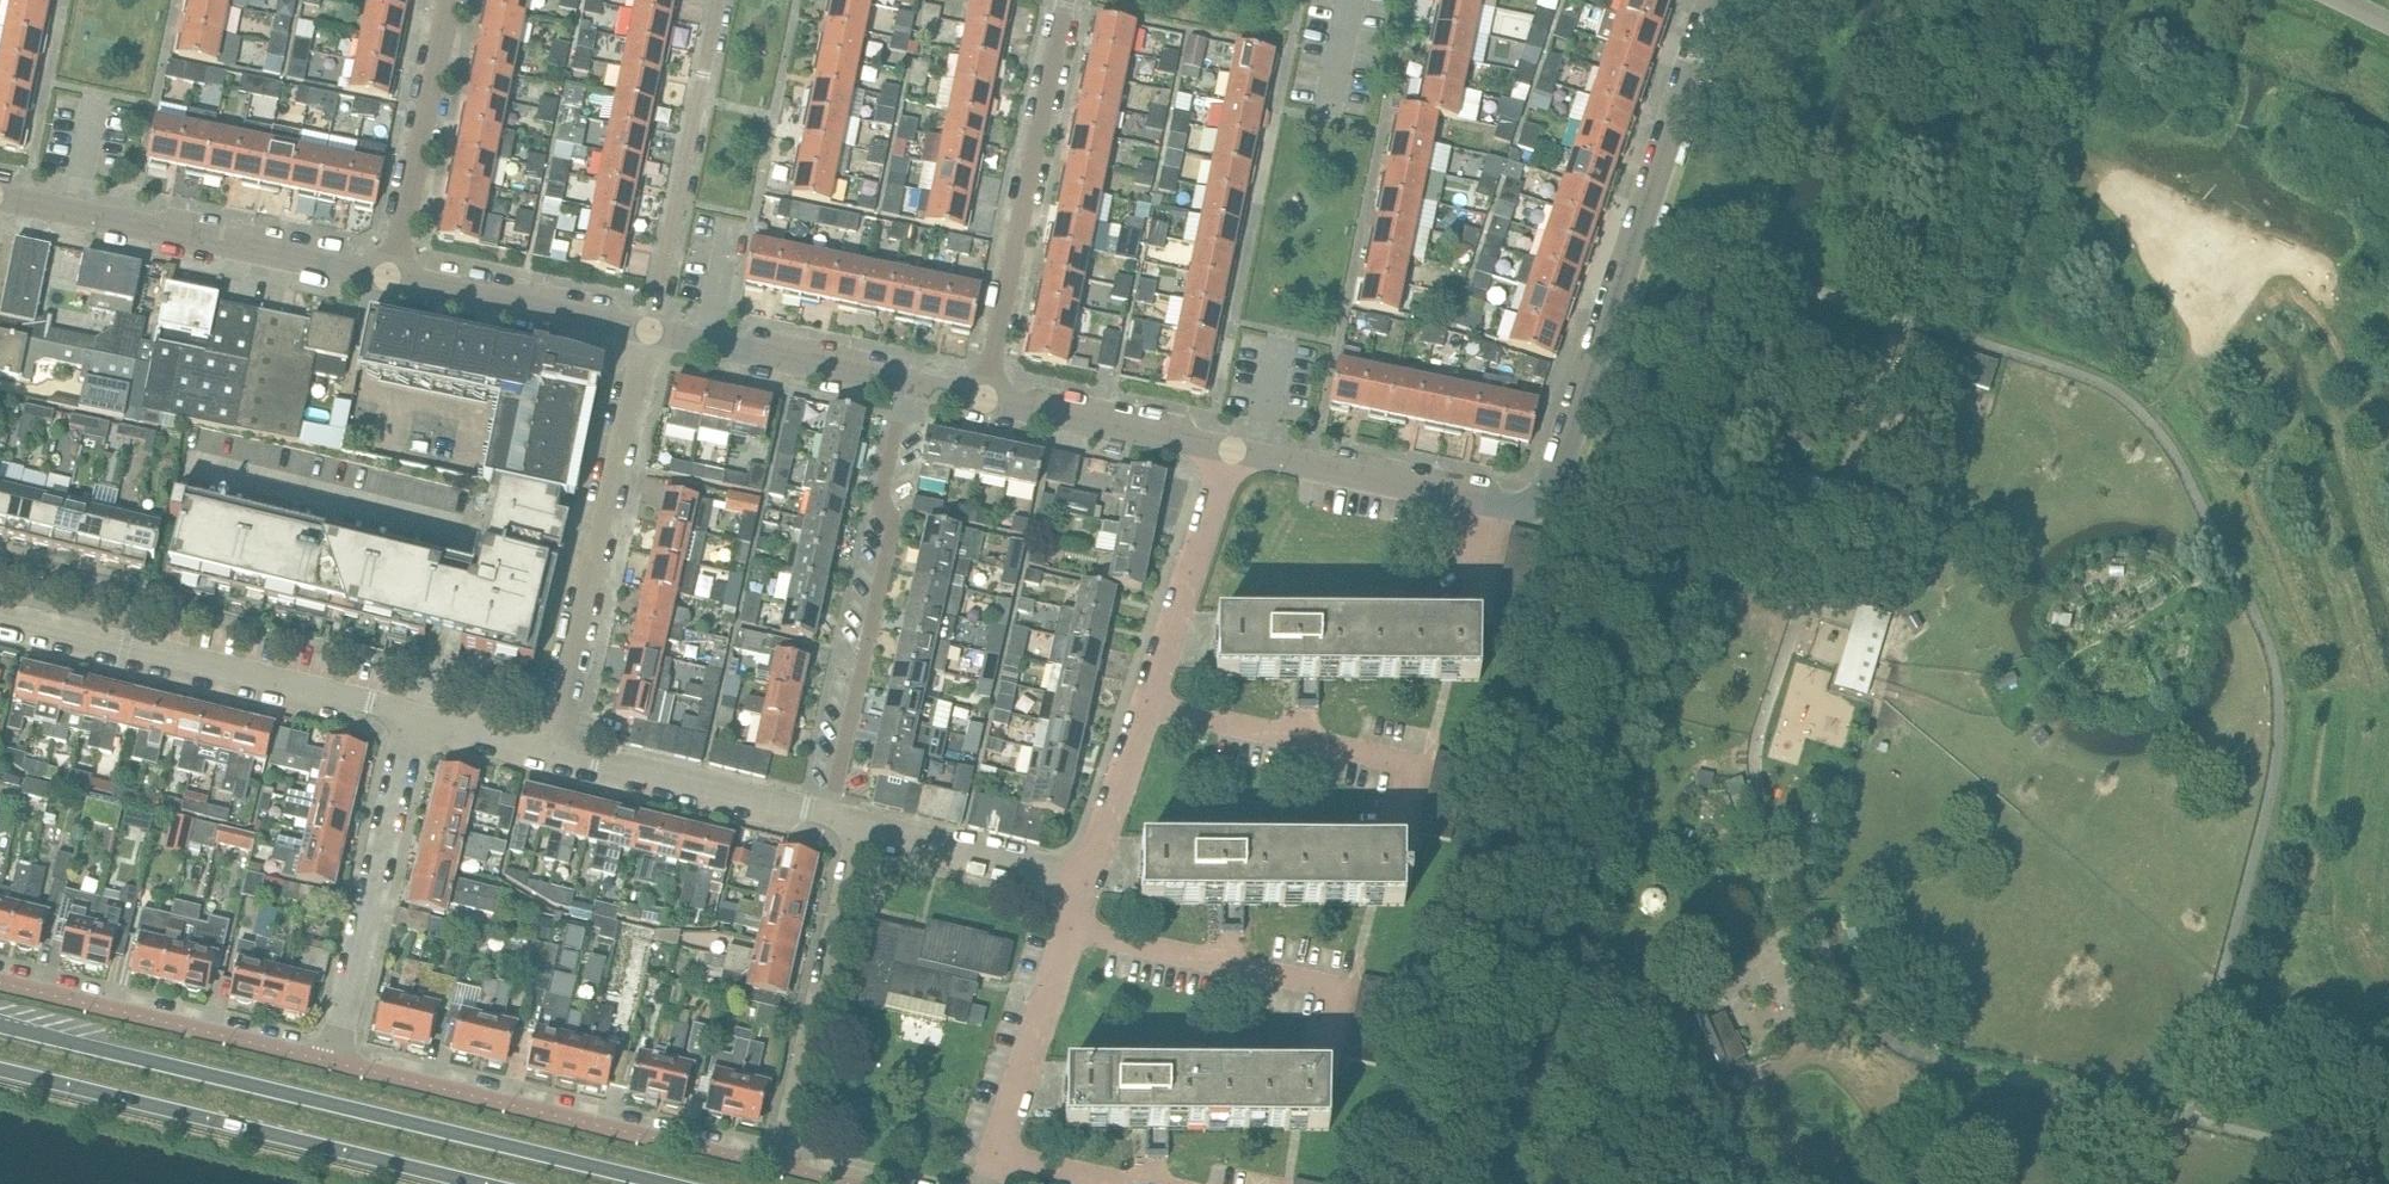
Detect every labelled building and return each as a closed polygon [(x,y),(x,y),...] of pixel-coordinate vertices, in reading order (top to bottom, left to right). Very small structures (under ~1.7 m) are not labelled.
[(10,0),(4,28),(47,37),(50,19),(46,18),(48,8),(10,0)] [(10,0),(48,8),(50,0),(10,0)] [(229,6),(202,0),(186,0),(183,15),(187,16),(185,26),(223,34),(229,6)] [(229,6),(244,9),(246,0),(202,0),(229,6)] [(367,5),(405,12),(407,3),(411,4),(412,0),(368,0),(367,5)] [(483,9),(525,18),(528,0),(485,0),(483,9)] [(578,0),(560,0),(559,7),(576,11),(578,0)] [(600,16),(602,4),(585,0),(583,12),(600,16)] [(633,10),(671,18),(673,9),(677,9),(679,0),(635,0),(633,10)] [(865,33),(871,4),(850,0),(828,0),(825,14),(829,15),(827,25),(865,33)] [(966,24),(1004,32),(1006,22),(1010,23),(1014,4),(993,0),(971,0),(966,24)] [(1433,25),(1475,34),(1481,6),(1453,0),(1442,0),(1441,7),(1436,7),(1433,25)] [(1618,15),(1665,30),(1671,13),(1667,11),(1670,1),(1667,0),(1623,0),(1618,15)] [(924,4),(922,15),(938,19),(941,7),(924,4)] [(367,5),(361,33),(404,41),(407,23),(403,22),(405,12),(367,5)] [(1538,5),(1534,16),(1550,22),(1554,10),(1538,5)] [(519,46),(525,18),(483,9),(479,27),(483,28),(481,38),(519,46)] [(671,18),(633,10),(627,39),(669,47),(673,29),(669,28),(671,18)] [(894,27),(892,38),(909,42),(909,41),(911,30),(915,14),(898,10),(894,27)] [(1577,19),(1561,14),(1557,25),(1573,30),(1577,19)] [(922,15),(919,27),(936,30),(938,19),(922,15)] [(1618,15),(1609,42),(1652,56),(1655,47),(1659,48),(1665,30),(1618,15)] [(1530,27),(1547,33),(1550,22),(1534,16),(1530,27)] [(1092,46),(1130,54),(1136,25),(1097,17),(1097,18),(1094,17),(1090,36),(1094,37),(1092,46)] [(966,24),(960,53),(1002,61),(1006,43),(1002,42),(1004,32),(966,24)] [(817,53),(859,61),(865,33),(827,25),(825,35),(821,34),(817,53)] [(1433,25),(1429,44),(1433,44),(1431,54),(1470,62),(1475,34),(1433,25)] [(1573,30),(1557,25),(1553,36),(1570,41),(1573,30)] [(178,55),(217,63),(223,34),(185,26),(183,35),(179,35),(175,53),(179,54),(178,55)] [(0,49),(0,57),(37,64),(39,55),(43,56),(47,37),(4,28),(0,49)] [(285,46),(287,35),(271,31),(268,43),(285,46)] [(361,33),(355,61),(393,69),(395,59),(400,60),(404,41),(361,33)] [(295,36),(292,48),(309,51),(311,40),(295,36)] [(1186,54),(1183,65),(1200,68),(1202,57),(1206,40),(1189,36),(1186,54)] [(475,47),(471,66),(513,75),(519,46),(481,38),(479,48),(475,47)] [(906,53),(909,42),(892,38),(890,49),(906,53)] [(627,39),(621,67),(659,75),(661,65),(666,66),(669,47),(627,39)] [(566,56),(569,45),(552,41),(550,52),(566,56)] [(1649,65),(1652,56),(1609,42),(1600,69),(1647,85),(1653,67),(1649,65)] [(267,54),(263,72),(279,75),(283,58),(285,46),(268,43),(266,54),(267,54)] [(576,46),(573,57),(590,61),(593,50),(576,46)] [(1125,82),(1130,54),(1092,46),(1090,56),(1086,55),(1082,74),(1125,82)] [(1275,54),(1236,46),(1230,75),(1268,82),(1270,73),(1274,74),(1278,55),(1274,55),(1275,54)] [(292,48),(290,59),(307,63),(309,51),(292,48)] [(1162,49),(1160,60),(1177,64),(1179,52),(1162,49)] [(564,67),(566,56),(550,52),(547,64),(564,67)] [(815,82),(853,89),(859,61),(817,53),(813,71),(817,72),(815,82)] [(960,53),(954,81),(992,89),(994,79),(998,80),(1002,61),(960,53)] [(1425,63),(1421,81),(1464,90),(1470,62),(1431,54),(1429,63),(1425,63)] [(35,93),(39,75),(35,74),(37,64),(0,57),(0,86),(35,93)] [(588,72),(590,61),(573,57),(571,69),(588,72)] [(169,60),(165,77),(194,83),(198,66),(169,60)] [(912,60),(910,72),(927,75),(929,63),(912,60)] [(1174,75),(1177,64),(1160,60),(1158,72),(1174,75)] [(1519,60),(1516,71),(1532,76),(1536,65),(1519,60)] [(392,78),(393,69),(355,61),(350,90),(388,98),(388,97),(392,98),(396,79),(392,78)] [(1183,65),(1181,77),(1198,80),(1200,68),(1183,65)] [(198,66),(194,83),(206,85),(209,68),(198,66)] [(507,103),(513,75),(471,66),(468,85),(472,85),(470,95),(507,103)] [(659,75),(621,67),(616,96),(658,104),(661,86),(657,85),(659,75)] [(1543,68),(1539,79),(1555,84),(1559,73),(1543,68)] [(1600,69),(1591,96),(1634,111),(1637,101),(1641,103),(1647,85),(1600,69)] [(1528,87),(1532,76),(1516,71),(1512,82),(1528,87)] [(910,72),(908,83),(924,86),(927,75),(910,72)] [(1081,102),(1119,110),(1125,82),(1082,74),(1078,92),(1083,93),(1081,102)] [(254,77),(242,75),(239,92),(250,94),(254,77)] [(1230,75),(1224,103),(1266,111),(1270,93),(1266,92),(1268,82),(1230,75)] [(254,77),(250,94),(262,96),(265,79),(254,77)] [(1555,84),(1539,79),(1535,90),(1551,95),(1555,84)] [(954,81),(949,109),(991,118),(994,99),(990,98),(992,89),(954,81)] [(1421,81),(1417,100),(1421,101),(1419,111),(1439,115),(1458,119),(1464,90),(1421,81)] [(806,109),(847,117),(853,89),(815,82),(813,91),(809,90),(806,109)] [(897,98),(899,87),(883,83),(880,95),(897,98)] [(25,121),(27,111),(31,112),(35,93),(0,86),(0,115),(25,121)] [(310,89),(298,86),(295,103),(307,106),(310,89)] [(564,102),(562,114),(579,117),(581,106),(584,89),(568,86),(565,98),(564,102)] [(321,91),(310,89),(307,106),(318,108),(321,91)] [(464,104),(460,122),(502,131),(507,103),(470,95),(468,104),(464,104)] [(880,95),(875,122),(891,126),(897,98),(880,95)] [(616,96),(610,124),(648,131),(650,122),(654,123),(658,104),(616,96)] [(1591,96),(1582,124),(1629,139),(1635,121),(1630,120),(1634,111),(1591,96)] [(555,112),(557,101),(540,97),(538,109),(555,112)] [(355,98),(351,115),(363,117),(366,100),(355,98)] [(378,103),(366,100),(363,117),(374,120),(378,103)] [(1113,138),(1119,110),(1081,102),(1079,112),(1074,111),(1071,130),(1113,138)] [(160,103),(148,162),(149,162),(148,166),(166,170),(167,165),(177,167),(186,123),(189,109),(160,103)] [(1224,103),(1218,131),(1256,139),(1258,129),(1263,130),(1266,111),(1224,103)] [(1165,120),(1168,109),(1151,105),(1148,116),(1165,120)] [(1439,115),(1419,111),(1400,107),(1398,117),(1394,117),(1391,135),(1433,144),(1439,115)] [(552,124),(555,112),(538,109),(535,120),(552,124)] [(804,138),(842,146),(847,117),(806,109),(802,127),(806,128),(804,138)] [(949,109),(943,137),(981,145),(983,135),(987,136),(991,118),(949,109)] [(1174,110),(1172,121),(1188,125),(1191,113),(1174,110)] [(576,129),(579,117),(562,114),(559,125),(576,129)] [(25,121),(0,115),(0,145),(20,149),(24,149),(27,131),(23,130),(25,121)] [(1497,126),(1514,132),(1517,121),(1501,115),(1497,126)] [(901,116),(898,128),(915,131),(918,120),(901,116)] [(1163,131),(1165,120),(1148,116),(1146,128),(1163,131)] [(1172,121),(1169,133),(1186,136),(1188,125),(1172,121)] [(242,134),(233,179),(243,181),(242,185),(260,189),(270,140),(273,128),(245,122),(242,134)] [(460,122),(456,141),(460,141),(458,151),(496,159),(510,162),(516,134),(502,131),(460,122)] [(214,128),(186,123),(177,167),(186,169),(185,174),(204,178),(214,128)] [(1524,123),(1521,134),(1537,139),(1540,129),(1524,123)] [(648,131),(610,124),(604,152),(646,160),(650,142),(646,141),(648,131)] [(1582,124),(1573,151),(1615,165),(1618,156),(1623,157),(1629,139),(1582,124)] [(1494,137),(1510,143),(1514,132),(1497,126),(1494,137)] [(242,134),(214,128),(204,178),(223,181),(223,177),(233,179),(242,134)] [(898,128),(896,139),(913,142),(915,131),(898,128)] [(302,129),(299,143),(353,157),(357,143),(302,129)] [(1069,159),(1107,166),(1113,138),(1071,130),(1067,148),(1071,149),(1069,159)] [(1218,131),(1212,159),(1255,168),(1259,149),(1254,148),(1256,139),(1218,131)] [(1537,139),(1521,134),(1517,145),(1533,150),(1537,139)] [(1427,172),(1433,144),(1391,135),(1387,154),(1391,154),(1389,164),(1427,172)] [(943,137),(937,165),(979,174),(983,155),(979,154),(981,145),(943,137)] [(794,165),(836,174),(842,146),(804,138),(802,147),(798,146),(794,165)] [(298,146),(270,140),(260,189),(279,193),(280,188),(289,190),(298,146)] [(886,155),(888,143),(871,140),(869,151),(886,155)] [(327,152),(298,146),(289,190),(299,192),(298,197),(316,201),(327,152)] [(452,160),(448,178),(490,187),(496,159),(458,151),(456,161),(452,160)] [(883,166),(886,155),(869,151),(866,162),(883,166)] [(1612,175),(1615,165),(1573,151),(1563,179),(1611,194),(1617,176),(1612,175)] [(336,200),(345,202),(354,157),(327,152),(316,201),(335,204),(336,200)] [(604,152),(598,180),(636,188),(638,178),(642,179),(646,160),(604,152)] [(543,168),(545,157),(529,154),(526,165),(543,168)] [(383,163),(354,157),(345,202),(355,204),(354,208),(372,212),(373,208),(374,209),(383,163)] [(552,158),(550,170),(567,173),(569,162),(552,158)] [(1102,195),(1107,166),(1069,159),(1067,168),(1063,167),(1059,186),(1102,195)] [(1212,159),(1206,187),(1245,195),(1247,185),(1251,186),(1255,168),(1212,159)] [(1154,176),(1156,165),(1139,161),(1137,172),(1154,176)] [(1427,172),(1389,164),(1387,174),(1383,173),(1379,191),(1421,200),(1427,172)] [(541,180),(543,168),(526,165),(524,176),(541,180)] [(792,195),(830,202),(836,174),(794,165),(790,184),(794,184),(792,195)] [(937,165),(931,193),(969,201),(971,191),(975,192),(979,174),(937,165)] [(1160,178),(1177,181),(1179,170),(1162,167),(1160,178)] [(565,185),(567,173),(550,170),(548,181),(565,185)] [(1482,171),(1479,182),(1495,188),(1499,177),(1482,171)] [(889,172),(887,184),(904,187),(906,176),(889,172)] [(1151,187),(1154,176),(1137,172),(1135,184),(1151,187)] [(1506,177),(1502,188),(1519,194),(1522,183),(1506,177)] [(500,189),(490,187),(448,178),(445,197),(449,198),(447,207),(484,215),(489,194),(498,196),(500,189)] [(1160,178),(1158,189),(1174,193),(1177,181),(1160,178)] [(1563,179),(1554,206),(1597,220),(1600,211),(1605,212),(1611,194),(1563,179)] [(636,188),(598,180),(592,208),(635,216),(638,198),(634,197),(636,188)] [(1475,193),(1491,199),(1495,188),(1479,182),(1475,193)] [(881,213),(898,216),(904,187),(887,184),(881,213)] [(1058,215),(1096,223),(1102,195),(1059,186),(1055,204),(1060,205),(1058,215)] [(1206,187),(1201,216),(1243,225),(1247,206),(1243,205),(1245,195),(1206,187)] [(1519,194),(1502,188),(1499,200),(1515,205),(1519,194)] [(572,231),(575,218),(558,215),(562,194),(547,190),(543,213),(559,216),(557,228),(572,231)] [(1416,228),(1421,200),(1379,191),(1375,210),(1379,211),(1377,220),(1416,228)] [(925,222),(964,230),(964,229),(967,230),(971,211),(967,210),(969,201),(931,193),(925,222)] [(874,211),(876,200),(859,196),(857,208),(874,211)] [(792,202),(780,199),(777,216),(788,219),(792,202)] [(803,204),(792,202),(788,219),(800,221),(803,204)] [(1554,206),(1545,233),(1592,249),(1598,231),(1594,229),(1597,220),(1554,206)] [(484,215),(447,207),(445,217),(441,216),(437,234),(440,235),(440,236),(479,244),(484,215)] [(592,208),(587,236),(625,244),(627,234),(631,235),(635,216),(592,208)] [(531,224),(534,213),(517,210),(515,221),(531,224)] [(833,228),(845,230),(848,213),(837,211),(833,228)] [(859,216),(848,213),(845,230),(856,232),(859,216)] [(541,214),(538,226),(555,229),(558,218),(541,214)] [(1051,224),(1047,243),(1090,251),(1104,254),(1110,226),(1096,223),(1058,215),(1056,225),(1051,224)] [(1201,216),(1195,244),(1233,252),(1235,242),(1239,243),(1243,225),(1201,216)] [(1142,233),(1145,221),(1128,217),(1125,229),(1142,233)] [(1416,228),(1377,220),(1375,230),(1371,229),(1367,248),(1410,256),(1416,228)] [(529,236),(531,224),(515,221),(512,232),(529,236)] [(889,239),(901,242),(904,225),(893,222),(889,239)] [(1151,223),(1148,234),(1165,238),(1168,226),(1151,223)] [(915,227),(904,225),(901,242),(912,244),(915,227)] [(549,258),(555,229),(538,226),(532,255),(549,258)] [(1460,237),(1477,242),(1481,231),(1464,226),(1460,237)] [(1114,256),(1114,257),(1136,261),(1142,233),(1125,229),(1120,228),(1114,256)] [(1488,232),(1484,243),(1501,248),(1504,237),(1488,232)] [(1545,233),(1536,260),(1579,274),(1582,265),(1586,267),(1592,249),(1545,233)] [(960,236),(949,234),(945,251),(957,253),(960,236)] [(1163,249),(1165,238),(1148,234),(1146,246),(1163,249)] [(587,236),(581,265),(619,273),(620,272),(623,273),(627,254),(623,253),(625,244),(587,236)] [(972,239),(960,236),(957,253),(968,256),(972,239)] [(1457,248),(1473,254),(1477,242),(1460,237),(1457,248)] [(50,247),(15,240),(0,314),(0,316),(35,323),(36,317),(50,247)] [(764,288),(774,290),(783,245),(754,240),(745,285),(746,285),(745,289),(763,293),(764,288)] [(1046,272),(1084,280),(1090,251),(1047,243),(1044,261),(1048,262),(1046,272)] [(1501,248),(1484,243),(1480,254),(1497,260),(1501,248)] [(1195,244),(1189,272),(1232,281),(1235,262),(1231,261),(1233,252),(1195,244)] [(811,251),(783,245),(774,290),(783,292),(782,296),(801,300),(811,251)] [(1410,256),(1367,248),(1364,266),(1368,267),(1366,277),(1404,284),(1410,256)] [(820,299),(830,301),(839,257),(811,251),(801,300),(819,304),(820,299)] [(92,295),(89,308),(116,314),(131,317),(142,266),(84,254),(77,291),(92,295)] [(838,308),(857,312),(867,263),(839,257),(830,301),(839,303),(838,308)] [(1536,260),(1527,287),(1574,303),(1580,285),(1576,284),(1579,274),(1536,260)] [(895,269),(867,263),(857,312),(876,316),(877,311),(886,313),(895,269)] [(923,274),(895,269),(886,313),(896,315),(895,320),(913,323),(923,274)] [(1078,308),(1084,280),(1046,272),(1044,281),(1040,280),(1036,299),(1078,308)] [(1228,299),(1232,281),(1189,272),(1183,300),(1222,308),(1224,298),(1228,299)] [(951,280),(923,274),(913,323),(932,327),(933,323),(942,324),(951,280)] [(1131,289),(1133,278),(1116,274),(1114,286),(1131,289)] [(1404,284),(1366,277),(1364,286),(1360,285),(1356,304),(1359,304),(1359,305),(1398,313),(1404,284)] [(1139,279),(1137,290),(1154,294),(1156,283),(1139,279)] [(980,286),(951,280),(942,324),(952,326),(951,331),(969,335),(970,331),(971,331),(980,286)] [(1442,292),(1459,297),(1462,286),(1446,281),(1442,292)] [(1128,301),(1131,289),(1114,286),(1111,297),(1128,301)] [(1470,286),(1466,297),(1482,303),(1486,292),(1470,286)] [(161,330),(158,344),(168,346),(171,332),(184,334),(188,312),(205,316),(209,296),(167,287),(164,303),(161,302),(160,310),(162,311),(158,329),(161,330)] [(1527,287),(1518,315),(1561,329),(1564,320),(1568,321),(1574,303),(1527,287)] [(1137,290),(1135,302),(1151,305),(1154,294),(1137,290)] [(1455,308),(1459,297),(1442,292),(1439,303),(1455,308)] [(218,297),(209,296),(205,316),(188,312),(184,334),(171,332),(168,346),(158,344),(156,343),(151,365),(141,411),(146,412),(143,423),(158,426),(161,415),(234,430),(258,312),(217,304),(218,297)] [(1482,303),(1466,297),(1462,308),(1479,314),(1482,303)] [(1036,299),(1032,317),(1036,318),(1034,328),(1073,336),(1077,315),(1087,317),(1088,310),(1078,308),(1036,299)] [(1183,300),(1178,328),(1220,337),(1224,318),(1220,317),(1222,308),(1183,300)] [(301,423),(313,365),(287,360),(295,320),(258,312),(234,430),(297,443),(301,423)] [(41,342),(47,344),(53,316),(44,314),(43,319),(36,317),(35,323),(0,316),(0,334),(41,342)] [(136,362),(140,340),(145,320),(138,318),(131,317),(116,314),(113,329),(97,339),(94,353),(136,362)] [(493,483),(560,497),(567,498),(568,497),(574,498),(597,388),(600,389),(604,367),(581,358),(557,352),(371,314),(358,374),(499,403),(483,481),(493,483)] [(1364,331),(1375,333),(1378,316),(1367,314),(1364,331)] [(1518,315),(1509,343),(1552,357),(1553,356),(1556,357),(1562,340),(1558,338),(1561,329),(1518,315)] [(1390,319),(1378,316),(1375,333),(1387,336),(1390,319)] [(311,323),(295,320),(287,360),(313,365),(315,355),(347,362),(355,325),(312,317),(311,323)] [(1128,335),(1125,347),(1142,350),(1145,339),(1146,334),(1148,322),(1142,321),(1131,319),(1128,335)] [(1435,328),(1423,326),(1420,342),(1431,345),(1435,328)] [(1067,365),(1073,336),(1034,328),(1032,337),(1028,337),(1024,355),(1028,356),(1028,357),(1067,365)] [(1178,328),(1172,356),(1210,364),(1212,354),(1216,355),(1220,337),(1178,328)] [(1435,328),(1431,345),(1443,347),(1446,330),(1435,328)] [(1119,345),(1121,334),(1105,330),(1102,342),(1119,345)] [(30,382),(34,366),(45,360),(82,368),(85,352),(47,344),(41,342),(0,334),(0,376),(30,382)] [(1492,345),(1481,341),(1475,358),(1487,361),(1492,345)] [(1114,369),(1119,345),(1102,342),(1097,365),(1114,369)] [(1492,345),(1487,361),(1498,365),(1503,348),(1492,345)] [(1125,347),(1123,358),(1140,361),(1142,350),(1125,347)] [(136,362),(94,353),(85,352),(82,368),(80,380),(85,381),(80,403),(79,408),(125,417),(126,408),(141,411),(151,365),(136,362)] [(1208,373),(1210,364),(1172,356),(1166,385),(1205,393),(1205,392),(1209,393),(1212,374),(1208,373)] [(1340,360),(1330,405),(1331,405),(1330,409),(1349,413),(1350,408),(1359,410),(1368,366),(1340,360)] [(1550,363),(1539,360),(1533,376),(1545,380),(1550,363)] [(1396,372),(1368,366),(1359,410),(1369,412),(1368,417),(1386,421),(1396,372)] [(1406,420),(1415,422),(1425,377),(1396,372),(1386,421),(1405,424),(1406,420)] [(1453,383),(1425,377),(1415,422),(1425,424),(1424,428),(1443,432),(1453,383)] [(666,424),(699,430),(708,386),(675,379),(666,424)] [(1462,431),(1472,433),(1481,389),(1453,383),(1443,432),(1461,436),(1462,431)] [(708,386),(699,427),(717,431),(719,421),(733,424),(740,393),(708,386)] [(1480,440),(1499,444),(1509,395),(1481,389),(1472,433),(1481,435),(1480,440)] [(740,393),(733,424),(731,434),(764,441),(772,399),(740,393)] [(1538,401),(1509,395),(1499,444),(1517,447),(1518,443),(1529,445),(1538,401)] [(784,426),(799,429),(805,401),(790,398),(784,426)] [(330,429),(301,423),(297,443),(341,452),(351,404),(337,401),(337,400),(336,400),(330,429)] [(25,405),(17,440),(31,443),(37,418),(39,408),(25,405)] [(831,407),(825,435),(857,442),(864,414),(831,407)] [(54,411),(39,408),(37,418),(52,422),(54,411)] [(69,425),(79,427),(84,429),(86,418),(72,415),(69,425)] [(101,421),(86,418),(84,429),(99,432),(101,421)] [(116,435),(126,437),(131,439),(133,428),(119,425),(116,435)] [(784,426),(777,454),(793,457),(799,429),(784,426)] [(148,431),(133,428),(131,439),(146,442),(148,431)] [(950,470),(957,437),(928,431),(923,452),(924,452),(919,478),(947,484),(950,470)] [(825,435),(819,463),(851,470),(857,442),(825,435)] [(957,437),(950,470),(979,476),(986,443),(957,437)] [(986,443),(979,476),(1007,481),(1014,449),(986,443)] [(1014,449),(1007,481),(1036,487),(1038,476),(1039,476),(1043,455),(1014,449)] [(1051,452),(1045,481),(1058,484),(1074,487),(1080,458),(1076,457),(1051,452)] [(777,454),(775,466),(790,470),(793,457),(777,454)] [(669,473),(689,477),(692,464),(672,460),(669,473)] [(819,463),(808,461),(802,488),(804,489),(845,498),(851,470),(819,463)] [(762,492),(767,468),(752,464),(749,476),(724,471),(721,484),(762,492)] [(1112,495),(1126,498),(1159,504),(1165,475),(1118,465),(1112,495)] [(702,480),(721,484),(724,471),(704,467),(702,480)] [(17,483),(0,479),(0,535),(4,536),(17,483)] [(784,497),(786,485),(771,482),(769,494),(784,497)] [(17,483),(4,536),(27,541),(40,489),(17,483)] [(555,517),(560,497),(493,483),(467,588),(439,581),(443,562),(175,496),(170,514),(181,517),(166,575),(182,579),(180,589),(213,597),(216,587),(229,591),(227,600),(246,605),(248,595),(278,602),(276,612),(310,621),(312,611),(342,618),(340,628),(374,636),(376,626),(389,629),(387,639),(406,644),(408,634),(425,638),(426,631),(463,640),(461,647),(475,650),(473,660),(516,670),(518,660),(534,664),(546,614),(548,615),(556,585),(553,584),(557,568),(559,569),(563,553),(561,552),(565,536),(567,537),(571,521),(555,517)] [(40,489),(27,541),(50,547),(63,495),(40,489)] [(804,489),(798,517),(838,526),(845,498),(804,489)] [(1043,494),(1040,509),(1054,512),(1091,519),(1094,506),(1096,496),(1057,489),(1056,497),(1043,494)] [(659,524),(690,531),(702,533),(706,534),(713,503),(697,499),(698,499),(666,491),(659,524)] [(744,514),(737,541),(750,544),(760,499),(729,492),(725,510),(744,514)] [(63,495),(50,547),(74,553),(86,500),(63,495)] [(915,497),(912,511),(927,514),(930,500),(915,497)] [(1120,525),(1153,532),(1159,504),(1126,498),(1120,525)] [(86,500),(74,553),(97,558),(110,506),(86,500)] [(969,523),(972,509),(957,505),(954,520),(969,523)] [(120,564),(133,511),(110,506),(97,558),(120,564)] [(969,523),(984,526),(987,512),(972,509),(969,523)] [(1051,526),(1054,512),(1040,509),(1037,524),(1051,526)] [(777,525),(780,513),(765,510),(762,522),(777,525)] [(120,564),(145,570),(148,557),(154,559),(159,537),(158,537),(162,519),(133,511),(120,564)] [(832,554),(838,526),(797,517),(794,531),(803,533),(800,547),(832,554)] [(1026,534),(1029,521),(1014,517),(1011,531),(1026,534)] [(928,521),(921,550),(970,561),(977,532),(928,521)] [(1118,538),(1115,553),(1148,560),(1153,532),(1120,525),(1105,522),(1102,535),(1118,538)] [(690,531),(659,524),(652,555),(695,565),(699,547),(702,533),(690,531)] [(771,553),(774,541),(759,538),(756,550),(771,553)] [(1011,539),(1004,569),(1018,572),(1025,542),(1011,539)] [(746,564),(750,544),(737,541),(733,561),(746,564)] [(832,554),(800,547),(791,545),(785,573),(794,575),(826,582),(832,554)] [(1028,564),(1042,567),(1045,552),(1031,549),(1028,564)] [(921,550),(915,578),(963,589),(966,576),(967,576),(970,561),(921,550)] [(1148,560),(1115,553),(1109,582),(1142,589),(1148,560)] [(645,587),(676,594),(688,597),(695,565),(652,555),(645,587)] [(765,581),(768,569),(752,565),(750,578),(765,581)] [(1018,572),(1004,569),(1001,584),(1015,587),(1018,572)] [(1026,570),(1024,582),(1039,585),(1042,573),(1026,570)] [(736,608),(740,588),(743,576),(730,573),(727,586),(713,582),(709,602),(723,605),(736,608)] [(820,610),(826,582),(794,575),(791,588),(788,588),(785,591),(783,598),(785,602),(787,603),(820,610)] [(915,578),(909,606),(957,617),(963,589),(915,578)] [(1076,611),(1108,618),(1115,590),(1083,582),(1076,611)] [(645,587),(638,619),(682,629),(683,629),(684,628),(685,628),(686,627),(687,626),(688,625),(688,624),(689,624),(689,623),(690,622),(690,621),(690,620),(690,619),(690,618),(690,617),(690,616),(690,615),(689,614),(689,613),(689,612),(673,609),(676,594),(645,587)] [(761,597),(746,593),(740,622),(755,626),(761,597)] [(998,598),(992,625),(1006,628),(1012,601),(998,598)] [(1032,614),(1035,602),(1020,598),(1017,611),(1032,614)] [(813,639),(820,610),(787,603),(781,631),(813,639)] [(731,627),(736,608),(723,605),(718,625),(731,627)] [(909,606),(902,634),(950,645),(957,617),(909,606)] [(1890,616),(1863,607),(1839,687),(1867,695),(1890,616)] [(1061,608),(1054,636),(1102,646),(1108,618),(1076,611),(1061,608)] [(638,619),(630,651),(662,658),(665,641),(679,644),(682,629),(638,619)] [(1480,623),(1439,623),(1216,621),(1216,679),(1479,681),(1480,623)] [(992,625),(985,653),(999,656),(1006,628),(992,625)] [(1013,626),(1007,654),(1022,658),(1029,630),(1013,626)] [(738,629),(734,649),(762,655),(766,636),(738,629)] [(902,634),(896,662),(929,669),(944,673),(950,645),(902,634)] [(1054,636),(1048,664),(1053,665),(1096,674),(1102,646),(1054,636)] [(713,649),(709,669),(721,671),(726,652),(713,649)] [(630,651),(623,683),(654,690),(667,693),(670,678),(667,674),(670,660),(662,658),(630,651)] [(754,682),(770,685),(801,692),(808,659),(777,652),(773,669),(758,666),(754,682)] [(985,653),(979,681),(993,684),(999,656),(985,653)] [(15,658),(1,654),(0,658),(0,672),(11,675),(15,658)] [(1020,670),(1022,658),(1007,654),(1004,667),(1020,670)] [(37,706),(46,671),(36,669),(33,664),(23,662),(7,728),(20,731),(23,718),(34,720),(37,706)] [(896,662),(890,690),(922,697),(929,669),(896,662)] [(1053,665),(1047,693),(1089,702),(1096,674),(1053,665)] [(709,669),(701,700),(714,703),(721,671),(709,669)] [(55,674),(46,671),(37,706),(34,720),(44,723),(41,736),(53,739),(69,673),(60,671),(55,674)] [(79,675),(69,673),(53,739),(65,742),(69,728),(79,731),(91,682),(81,680),(79,675)] [(728,676),(721,707),(734,710),(741,679),(728,676)] [(9,687),(10,681),(0,679),(0,685),(9,687)] [(993,684),(979,681),(976,695),(990,699),(993,684)] [(91,682),(79,731),(90,734),(86,748),(99,751),(115,684),(105,682),(101,685),(91,682)] [(1013,698),(1016,686),(1001,682),(998,695),(1013,698)] [(623,683),(616,715),(634,720),(647,723),(647,722),(649,722),(658,724),(662,705),(665,693),(667,693),(654,690),(623,683)] [(117,726),(128,728),(136,693),(127,691),(124,686),(115,684),(99,751),(111,753),(117,726)] [(748,697),(744,712),(763,716),(794,723),(801,692),(770,685),(766,701),(748,697)] [(883,718),(916,725),(931,729),(938,701),(922,697),(890,690),(883,718)] [(1044,692),(1038,720),(1039,720),(1083,730),(1089,702),(1047,693),(1044,692)] [(132,759),(144,762),(160,695),(151,693),(146,696),(136,693),(128,728),(138,731),(132,759)] [(163,737),(173,739),(182,705),(172,702),(170,697),(160,695),(144,762),(156,765),(163,737)] [(714,703),(701,700),(694,732),(708,735),(714,703)] [(177,770),(190,773),(206,706),(197,704),(192,707),(182,705),(173,739),(184,742),(177,770)] [(206,706),(190,773),(202,776),(205,762),(216,765),(220,750),(228,716),(218,713),(215,708),(206,706)] [(729,729),(734,710),(721,707),(716,727),(729,729)] [(1007,726),(1010,714),(994,710),(992,723),(1007,726)] [(220,750),(216,765),(226,767),(223,781),(220,792),(232,795),(235,784),(251,717),(242,715),(237,718),(228,716),(220,750)] [(763,716),(756,749),(758,750),(772,753),(787,756),(794,723),(763,716)] [(233,795),(232,800),(240,802),(245,799),(248,787),(254,759),(266,762),(274,727),(263,724),(260,720),(251,717),(235,784),(232,795),(233,795)] [(931,729),(916,725),(883,718),(877,746),(910,753),(927,757),(933,729),(931,729)] [(647,723),(634,720),(628,744),(643,748),(649,722),(647,722),(647,723)] [(1039,720),(1033,748),(1045,751),(1077,758),(1083,730),(1039,720)] [(664,726),(658,724),(649,722),(643,748),(658,751),(664,726)] [(980,740),(983,725),(969,722),(966,737),(980,740)] [(672,755),(679,729),(664,726),(658,751),(672,755)] [(278,728),(273,752),(363,773),(365,764),(362,759),(365,749),(330,741),(327,752),(306,747),(309,736),(278,728)] [(693,732),(679,729),(672,755),(687,758),(693,732)] [(708,735),(694,732),(693,732),(687,758),(701,762),(708,735)] [(980,740),(966,737),(963,751),(977,755),(980,740)] [(1000,754),(1003,742),(988,738),(985,751),(1000,754)] [(708,764),(723,767),(729,743),(714,739),(708,764)] [(743,746),(729,743),(723,767),(737,771),(743,746)] [(758,750),(756,749),(743,746),(737,771),(752,774),(758,750)] [(927,757),(910,753),(877,746),(871,774),(880,776),(894,779),(909,783),(921,785),(927,757)] [(25,754),(2,748),(0,757),(0,758),(22,770),(25,754)] [(1033,748),(1027,776),(1038,779),(1070,786),(1077,758),(1045,751),(1033,748)] [(772,753),(758,750),(752,774),(766,778),(772,753)] [(1437,751),(1434,766),(1465,773),(1468,758),(1437,751)] [(361,783),(363,773),(273,752),(270,764),(309,773),(307,784),(354,795),(356,786),(361,783)] [(47,765),(29,761),(26,772),(44,777),(47,765)] [(47,765),(44,777),(56,780),(58,768),(47,765)] [(994,782),(997,770),(982,766),(979,779),(994,782)] [(1462,786),(1465,773),(1434,766),(1431,779),(1462,786)] [(514,809),(517,798),(474,787),(477,776),(442,767),(440,778),(435,781),(433,790),(514,809)] [(21,776),(8,769),(4,782),(20,786),(21,776)] [(67,782),(89,788),(92,778),(69,772),(67,782)] [(888,807),(894,779),(880,776),(873,804),(888,807)] [(1070,786),(1038,779),(1027,776),(1020,805),(1033,808),(1048,811),(1064,815),(1070,786)] [(92,778),(89,788),(112,794),(113,788),(114,787),(114,785),(114,783),(92,778)] [(957,778),(953,793),(967,796),(971,781),(957,778)] [(902,811),(909,783),(894,779),(888,807),(898,810),(902,811)] [(1431,779),(1428,793),(1459,799),(1462,786),(1431,779)] [(51,785),(32,780),(28,795),(48,800),(51,785)] [(923,786),(921,785),(909,783),(902,811),(916,814),(923,786)] [(289,791),(286,803),(352,819),(355,810),(352,805),(354,795),(307,784),(304,795),(289,791)] [(530,826),(540,828),(548,794),(539,791),(536,786),(526,784),(510,850),(523,853),(530,826)] [(265,785),(262,797),(271,800),(274,789),(271,786),(265,785)] [(916,814),(931,818),(938,789),(923,786),(916,814)] [(112,794),(110,800),(124,803),(133,806),(134,805),(135,799),(136,792),(114,787),(113,788),(112,794)] [(953,792),(938,789),(931,818),(946,821),(953,792)] [(509,832),(514,809),(433,790),(430,799),(433,804),(431,814),(465,822),(468,811),(501,819),(498,829),(509,832)] [(135,799),(134,805),(156,811),(157,805),(159,797),(138,791),(137,791),(136,792),(135,799)] [(967,796),(953,793),(953,792),(946,821),(961,825),(967,796)] [(548,794),(540,828),(551,831),(544,859),(556,862),(572,795),(563,793),(558,796),(548,794)] [(9,794),(7,803),(19,806),(21,797),(9,794)] [(110,800),(89,794),(83,819),(117,828),(124,803),(110,800)] [(967,826),(982,830),(990,797),(975,794),(967,826)] [(180,811),(183,801),(160,795),(159,797),(157,805),(180,811)] [(575,837),(586,839),(595,805),(585,802),(582,798),(572,795),(556,862),(569,865),(575,837)] [(262,797),(259,810),(268,812),(271,800),(262,797)] [(990,797),(982,830),(997,834),(1004,801),(990,797)] [(180,811),(204,817),(206,805),(185,800),(184,802),(183,801),(180,811)] [(997,834),(1011,837),(1019,804),(1004,801),(997,834)] [(311,822),(308,832),(343,841),(346,831),(350,828),(352,819),(286,803),(283,815),(311,822)] [(595,805),(586,839),(597,842),(590,870),(602,873),(618,807),(609,804),(604,807),(595,805)] [(1025,840),(1033,808),(1020,805),(1019,804),(1011,837),(1025,840)] [(230,811),(206,805),(204,817),(227,823),(230,811)] [(621,848),(632,851),(641,816),(631,814),(628,809),(618,807),(602,873),(615,876),(621,848)] [(1040,844),(1041,841),(1048,811),(1033,808),(1025,840),(1040,844)] [(155,822),(157,813),(143,810),(141,819),(155,822)] [(424,826),(422,836),(488,852),(503,855),(506,843),(463,833),(465,822),(431,814),(429,823),(424,826)] [(55,817),(45,815),(43,823),(54,825),(55,817)] [(636,881),(648,884),(664,818),(655,815),(650,818),(641,816),(632,851),(643,853),(636,881)] [(664,818),(648,884),(661,887),(661,883),(664,874),(674,876),(678,862),(686,827),(677,825),(674,820),(664,818)] [(1450,841),(1454,826),(1422,819),(1419,834),(1450,841)] [(264,822),(257,820),(254,832),(262,834),(264,822)] [(214,849),(215,843),(219,827),(195,821),(190,843),(214,849)] [(255,835),(219,827),(215,843),(251,852),(255,835)] [(682,892),(678,908),(690,911),(691,909),(694,895),(710,829),(701,827),(696,830),(686,827),(678,862),(689,864),(682,892)] [(694,895),(691,909),(703,912),(707,898),(710,884),(721,887),(725,873),(733,838),(723,836),(720,831),(710,829),(694,895)] [(278,836),(275,849),(342,865),(344,855),(341,850),(343,841),(308,832),(306,843),(278,836)] [(423,850),(420,860),(455,868),(457,857),(485,864),(488,852),(422,836),(420,845),(423,850)] [(735,851),(732,864),(747,867),(814,883),(817,874),(814,869),(816,859),(753,843),(750,854),(749,859),(746,858),(747,854),(735,851)] [(1404,848),(1364,847),(1141,846),(1141,904),(1404,906),(1404,885),(1410,885),(1410,878),(1404,877),(1404,848)] [(275,849),(272,861),(287,865),(284,875),(333,887),(335,877),(340,874),(342,865),(275,849)] [(59,918),(64,895),(66,889),(74,856),(57,852),(51,880),(54,881),(46,915),(36,912),(46,869),(32,865),(32,869),(22,909),(19,908),(10,944),(18,945),(20,949),(28,951),(32,949),(39,950),(47,915),(59,918)] [(455,868),(420,860),(418,869),(413,872),(411,881),(499,902),(502,890),(452,878),(455,868)] [(250,862),(247,872),(260,875),(262,865),(250,862)] [(4,945),(7,943),(10,944),(19,908),(22,909),(32,869),(18,866),(12,890),(0,887),(0,944),(4,945)] [(747,867),(744,880),(758,883),(756,893),(805,905),(807,895),(812,892),(814,883),(747,867)] [(529,873),(506,868),(506,874),(526,887),(528,876),(529,873)] [(259,900),(264,878),(265,876),(260,875),(247,872),(241,895),(259,900)] [(551,885),(552,882),(528,876),(526,887),(547,900),(551,885)] [(499,902),(411,881),(409,890),(412,895),(409,906),(444,914),(447,903),(496,914),(499,902)] [(299,886),(296,885),(285,882),(281,897),(296,900),(299,886)] [(574,890),(551,885),(547,900),(555,905),(569,909),(574,890)] [(101,898),(94,926),(85,962),(108,967),(114,945),(126,948),(137,899),(136,899),(139,890),(127,887),(121,891),(118,902),(101,898)] [(94,926),(101,898),(66,889),(64,895),(59,918),(55,933),(66,935),(61,956),(68,958),(71,961),(85,964),(85,962),(94,926)] [(737,913),(804,928),(806,919),(803,915),(805,905),(756,893),(753,904),(740,901),(737,913)] [(165,944),(172,916),(176,901),(164,898),(160,913),(158,913),(152,940),(140,938),(132,973),(138,975),(141,978),(149,980),(152,978),(160,980),(168,944),(165,944)] [(595,907),(593,915),(615,920),(616,920),(617,916),(619,906),(596,901),(595,907)] [(591,921),(593,915),(595,907),(574,902),(570,916),(591,921)] [(619,906),(617,916),(640,921),(640,919),(642,908),(620,903),(619,906)] [(643,905),(642,908),(640,919),(663,924),(666,910),(643,905)] [(430,917),(396,909),(392,927),(426,935),(430,917)] [(721,909),(718,921),(762,932),(760,942),(794,950),(797,941),(801,938),(804,928),(737,913),(721,909)] [(615,920),(593,915),(591,921),(590,926),(602,929),(600,936),(615,939),(619,922),(616,922),(616,920),(615,920)] [(197,922),(172,916),(165,944),(168,944),(160,980),(162,981),(165,984),(172,986),(176,984),(184,986),(193,950),(190,950),(197,922)] [(193,950),(184,986),(186,987),(188,990),(197,992),(200,990),(207,992),(215,957),(220,958),(229,922),(210,917),(208,925),(197,922),(190,950),(193,950)] [(430,917),(426,935),(437,938),(442,919),(430,917)] [(540,919),(536,938),(543,940),(547,941),(552,922),(547,921),(540,919)] [(978,975),(1002,980),(1011,943),(927,924),(925,933),(873,921),(870,936),(874,937),(858,1003),(951,1025),(952,1021),(967,1024),(978,975)] [(674,946),(678,931),(657,930),(654,941),(674,946)] [(259,1004),(267,969),(264,968),(271,939),(258,936),(256,944),(239,940),(234,961),(238,962),(230,997),(236,999),(239,1002),(247,1004),(251,1002),(259,1004)] [(292,975),(289,974),(278,971),(285,942),(271,939),(264,968),(267,969),(259,1004),(261,1004),(263,1008),(272,1010),(275,1008),(283,1010),(292,975)] [(520,973),(534,976),(542,943),(528,940),(520,973)] [(729,946),(726,958),(793,974),(795,965),(792,960),(794,950),(760,942),(757,953),(729,946)] [(559,947),(542,943),(534,976),(551,980),(559,947)] [(292,975),(283,1010),(285,1011),(288,1014),(296,1016),(299,1014),(306,1016),(314,982),(317,972),(325,974),(330,954),(309,949),(307,948),(301,977),(292,975)] [(791,983),(793,974),(726,958),(718,994),(759,1004),(778,1009),(781,996),(783,997),(786,986),(791,983)] [(401,1039),(419,964),(405,960),(396,997),(384,994),(375,1033),(382,1035),(381,1037),(392,1040),(393,1037),(401,1039)] [(419,964),(402,1039),(410,1041),(410,1044),(421,1047),(421,1044),(428,1046),(437,1007),(450,1010),(456,984),(456,983),(457,980),(432,974),(433,967),(419,964)] [(570,993),(574,979),(555,975),(551,988),(570,993)] [(541,1010),(527,1069),(534,1071),(534,1073),(545,1076),(545,1074),(552,1075),(561,1037),(564,1037),(568,1016),(556,1013),(560,997),(548,994),(551,980),(534,976),(529,1000),(532,1001),(530,1007),(541,1010)] [(1359,990),(1390,996),(1393,982),(1362,976),(1359,990)] [(450,1010),(442,1043),(454,1045),(453,1052),(460,1053),(459,1056),(470,1058),(471,1056),(479,1058),(497,982),(483,979),(481,989),(456,984),(450,1010)] [(497,982),(479,1058),(488,1060),(487,1063),(499,1065),(499,1063),(506,1064),(515,1026),(503,1023),(511,985),(497,982)] [(1387,1010),(1390,996),(1359,990),(1356,1004),(1387,1010)] [(561,1037),(552,1075),(562,1077),(561,1080),(572,1083),(573,1080),(582,1082),(600,1006),(586,1003),(577,1040),(564,1037),(561,1037)] [(759,1004),(754,1024),(781,1030),(785,1010),(778,1009),(759,1004)] [(607,1088),(608,1083),(620,1086),(628,1052),(605,1047),(614,1009),(600,1006),(582,1082),(589,1084),(588,1086),(599,1089),(600,1086),(607,1088)] [(628,1052),(620,1086),(631,1089),(629,1093),(634,1095),(634,1097),(645,1100),(646,1097),(656,1100),(674,1024),(677,1009),(664,1006),(651,1058),(628,1052)] [(1726,1064),(1743,1055),(1734,1038),(1718,1046),(1702,1012),(1695,1016),(1722,1073),(1729,1069),(1726,1064)] [(694,1023),(687,1051),(697,1066),(694,1076),(701,1077),(702,1077),(713,1028),(694,1023)] [(688,1027),(674,1024),(656,1100),(667,1102),(666,1105),(677,1108),(678,1105),(683,1106),(692,1067),(679,1064),(688,1027)] [(750,1042),(736,1038),(732,1056),(713,1052),(708,1073),(714,1074),(705,1111),(710,1112),(709,1115),(721,1118),(721,1115),(732,1117),(750,1042)] [(764,1045),(750,1042),(732,1117),(743,1120),(742,1123),(753,1126),(754,1123),(759,1124),(768,1085),(755,1082),(764,1045)] [(1329,1072),(1289,1072),(1066,1070),(1065,1128),(1329,1130),(1329,1072)]
